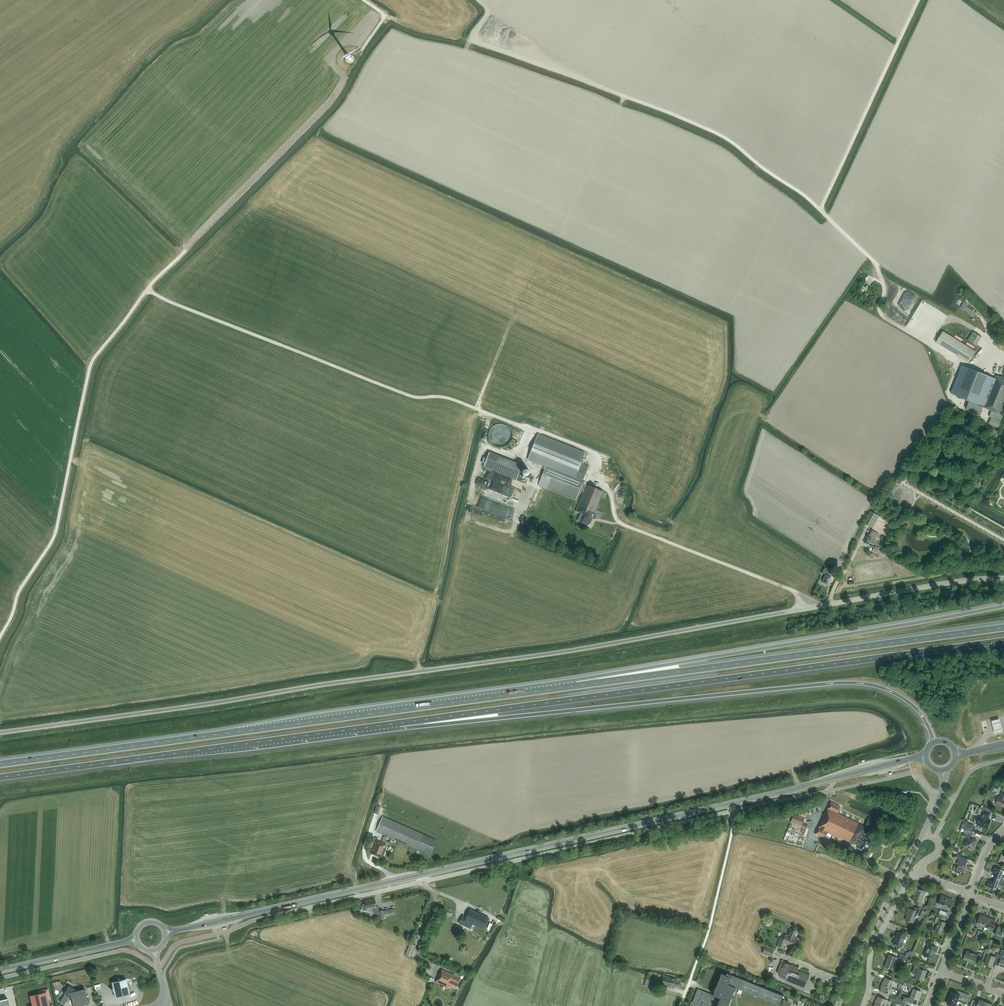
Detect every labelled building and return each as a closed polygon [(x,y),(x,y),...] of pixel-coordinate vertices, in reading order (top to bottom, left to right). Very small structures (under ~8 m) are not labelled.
[(974,316),(976,313),(966,306),(964,310),(974,316)] [(969,363),(976,351),(943,331),(936,342),(969,363)] [(977,345),(982,337),(973,331),(968,340),(977,345)] [(981,372),(962,365),(951,393),(984,406),(984,407),(992,411),(1000,414),(1003,405),(1003,377),(1001,376),(1001,377),(996,375),(995,378),(981,372)] [(1003,416),(1000,414),(992,411),(990,417),(992,418),(989,424),(998,428),(1003,416)] [(535,442),(528,459),(546,467),(538,485),(542,487),(575,500),(576,500),(579,491),(583,492),(576,511),(581,513),(578,521),(582,522),(588,525),(590,524),(592,519),(595,519),(596,515),(594,515),(602,497),(605,498),(607,493),(604,492),(604,491),(587,484),(586,485),(582,483),(585,477),(589,466),(581,462),(585,453),(565,445),(541,436),(538,434),(535,442)] [(489,452),(484,466),(517,480),(522,464),(489,452)] [(872,527),(879,515),(871,511),(864,523),(872,527)] [(873,544),(879,533),(871,529),(864,542),(868,544),(869,542),(873,544)] [(828,584),(832,574),(830,573),(831,570),(824,567),(822,573),(825,574),(822,581),(828,584)] [(996,718),(992,719),(992,721),(994,726),(995,731),(995,733),(999,732),(1003,731),(1003,729),(1002,724),(1000,719),(1000,717),(996,718)] [(865,851),(870,840),(864,837),(864,836),(861,835),(865,827),(837,813),(840,807),(831,802),(816,834),(825,839),(828,832),(854,844),(854,843),(859,846),(858,848),(865,851)] [(988,828),(990,821),(988,820),(990,813),(984,810),(982,817),(980,817),(977,824),(988,828)] [(804,818),(793,814),(790,822),(801,826),(804,818)] [(383,816),(376,831),(430,855),(436,840),(383,816)] [(973,849),(977,840),(971,838),(972,833),(965,831),(963,836),(968,838),(965,846),(973,849)] [(385,848),(386,844),(377,840),(371,853),(374,855),(380,857),(380,856),(382,857),(386,849),(385,848)] [(963,872),(967,870),(966,868),(968,862),(967,862),(959,859),(957,863),(959,864),(958,867),(955,866),(954,869),(955,870),(956,871),(955,872),(960,873),(961,876),(965,875),(963,872)] [(1002,875),(1003,871),(1003,870),(1000,869),(995,867),(994,867),(992,872),(996,874),(994,878),(1003,881),(1003,876),(1002,875)] [(994,878),(993,882),(989,880),(987,886),(997,890),(997,889),(998,885),(1003,885),(1003,886),(1003,881),(994,878)] [(921,901),(925,891),(917,888),(914,895),(912,899),(916,901),(915,904),(921,906),(923,902),(921,901)] [(950,908),(953,900),(941,895),(938,903),(946,906),(946,909),(949,910),(950,908)] [(378,907),(376,907),(375,899),(365,901),(366,903),(363,904),(362,906),(363,909),(365,911),(367,910),(367,909),(373,908),(374,914),(379,913),(380,918),(384,917),(383,910),(379,911),(378,907)] [(918,913),(920,909),(914,907),(913,910),(908,908),(907,912),(908,913),(905,920),(913,923),(917,913),(918,913)] [(484,929),(489,918),(470,909),(466,917),(463,915),(459,923),(470,929),(473,924),(484,929)] [(988,917),(981,915),(979,919),(976,918),(973,924),(977,926),(977,924),(982,926),(984,927),(988,917)] [(941,933),(945,923),(941,922),(942,919),(936,917),(934,923),(937,924),(935,930),(941,933)] [(988,917),(984,927),(992,930),(991,931),(994,933),(997,926),(994,925),(996,920),(988,917)] [(791,929),(788,935),(786,934),(784,939),(780,938),(777,946),(783,948),(785,943),(793,947),(796,939),(794,938),(796,931),(791,929)] [(908,935),(909,932),(903,930),(902,933),(897,931),(893,944),(901,947),(906,934),(908,935)] [(932,958),(936,947),(932,945),(934,942),(927,939),(925,943),(928,944),(924,955),(932,958)] [(411,955),(415,945),(410,943),(406,953),(411,955)] [(774,950),(765,946),(762,953),(771,957),(774,950)] [(980,962),(982,955),(979,953),(978,955),(967,951),(964,959),(975,963),(976,960),(980,962)] [(896,957),(889,954),(884,967),(891,969),(894,963),(895,963),(897,958),(896,957)] [(1000,955),(999,955),(997,954),(996,957),(988,954),(984,964),(992,967),(994,961),(997,962),(1000,955)] [(804,988),(809,975),(800,972),(799,972),(797,972),(798,968),(790,965),(782,961),(777,973),(780,974),(779,976),(787,979),(787,981),(804,988)] [(925,967),(918,964),(916,963),(915,966),(912,973),(916,975),(915,978),(922,981),(925,975),(927,971),(924,970),(925,967)] [(456,988),(460,979),(453,975),(454,975),(442,969),(440,973),(439,973),(435,981),(448,987),(449,985),(456,988)] [(689,1005),(702,1005),(703,1005),(728,1005),(735,987),(779,1005),(783,995),(731,975),(726,973),(725,975),(721,973),(713,995),(698,989),(692,1002),(691,1001),(689,1005)] [(679,988),(681,982),(679,981),(680,979),(677,978),(677,979),(662,975),(660,984),(674,988),(674,986),(679,988)] [(891,988),(893,981),(885,978),(884,981),(883,981),(882,984),(891,988)] [(128,984),(127,984),(126,979),(121,980),(118,979),(117,981),(112,983),(113,988),(111,990),(114,992),(115,997),(129,994),(128,989),(131,987),(131,986),(130,986),(130,985),(129,985),(128,984)] [(889,994),(891,988),(882,984),(880,987),(881,987),(880,991),(889,994)] [(88,1001),(85,989),(75,991),(69,987),(65,993),(65,994),(60,1002),(64,1004),(68,998),(69,999),(71,997),(73,1005),(78,1005),(86,1004),(87,1005),(89,1002),(88,1001)] [(911,992),(910,995),(919,998),(920,995),(921,991),(914,989),(909,987),(908,990),(911,992)] [(47,1000),(50,999),(48,989),(36,992),(36,995),(30,996),(33,1005),(32,1005),(48,1005),(47,1000)] [(968,1000),(970,995),(960,991),(959,994),(952,991),(949,998),(958,1001),(959,998),(968,1000)] [(918,1002),(919,998),(910,995),(908,998),(903,996),(901,999),(898,998),(897,1000),(906,1004),(908,1005),(909,1002),(916,1005),(917,1001),(918,1002)] [(886,1000),(878,996),(876,1000),(876,999),(874,1003),(883,1005),(884,1005),(886,1000)] [(958,1001),(949,998),(947,1003),(954,1005),(961,1005),(957,1004),(958,1001)]
